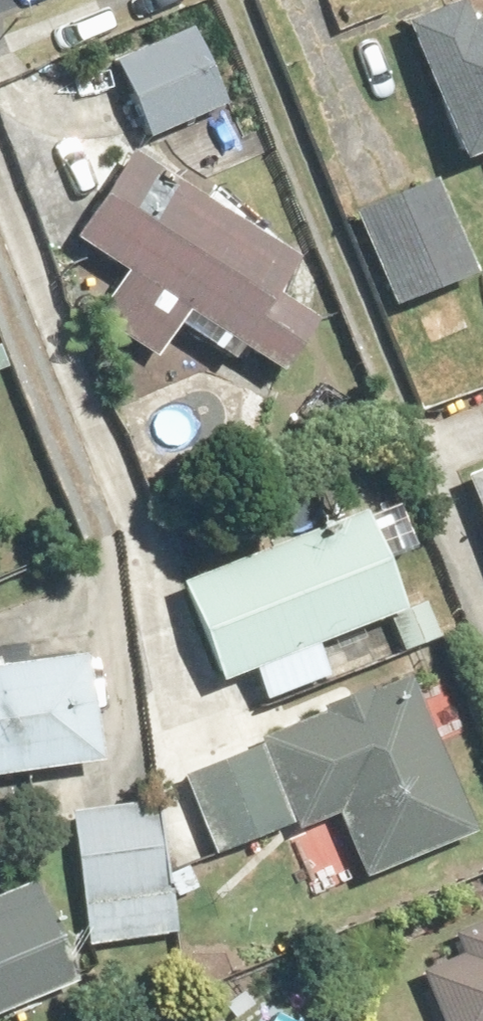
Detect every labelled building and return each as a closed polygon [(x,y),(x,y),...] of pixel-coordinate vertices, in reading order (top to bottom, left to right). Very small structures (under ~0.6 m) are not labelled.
[(463,152),(482,145),(482,0),(408,0),(463,152)] [(197,22),(119,50),(145,120),(223,92),(197,22)] [(125,263),(94,313),(168,358),(196,312),(293,371),(355,270),(141,140),(82,237),(125,263)] [(360,197),(403,302),(482,270),(482,251),(447,162),(360,197)] [(468,457),(482,496),(482,451),(468,457)] [(362,453),(159,533),(219,683),(421,603),(362,453)] [(0,659),(0,768),(107,755),(94,647),(0,659)] [(421,673),(188,762),(221,848),(341,802),(366,866),(478,823),(421,673)] [(78,809),(92,947),(176,938),(161,800),(78,809)] [(0,884),(0,1004),(85,972),(45,867),(0,884)] [(445,930),(454,954),(415,970),(435,1020),(482,1020),(482,915),(445,930)]
